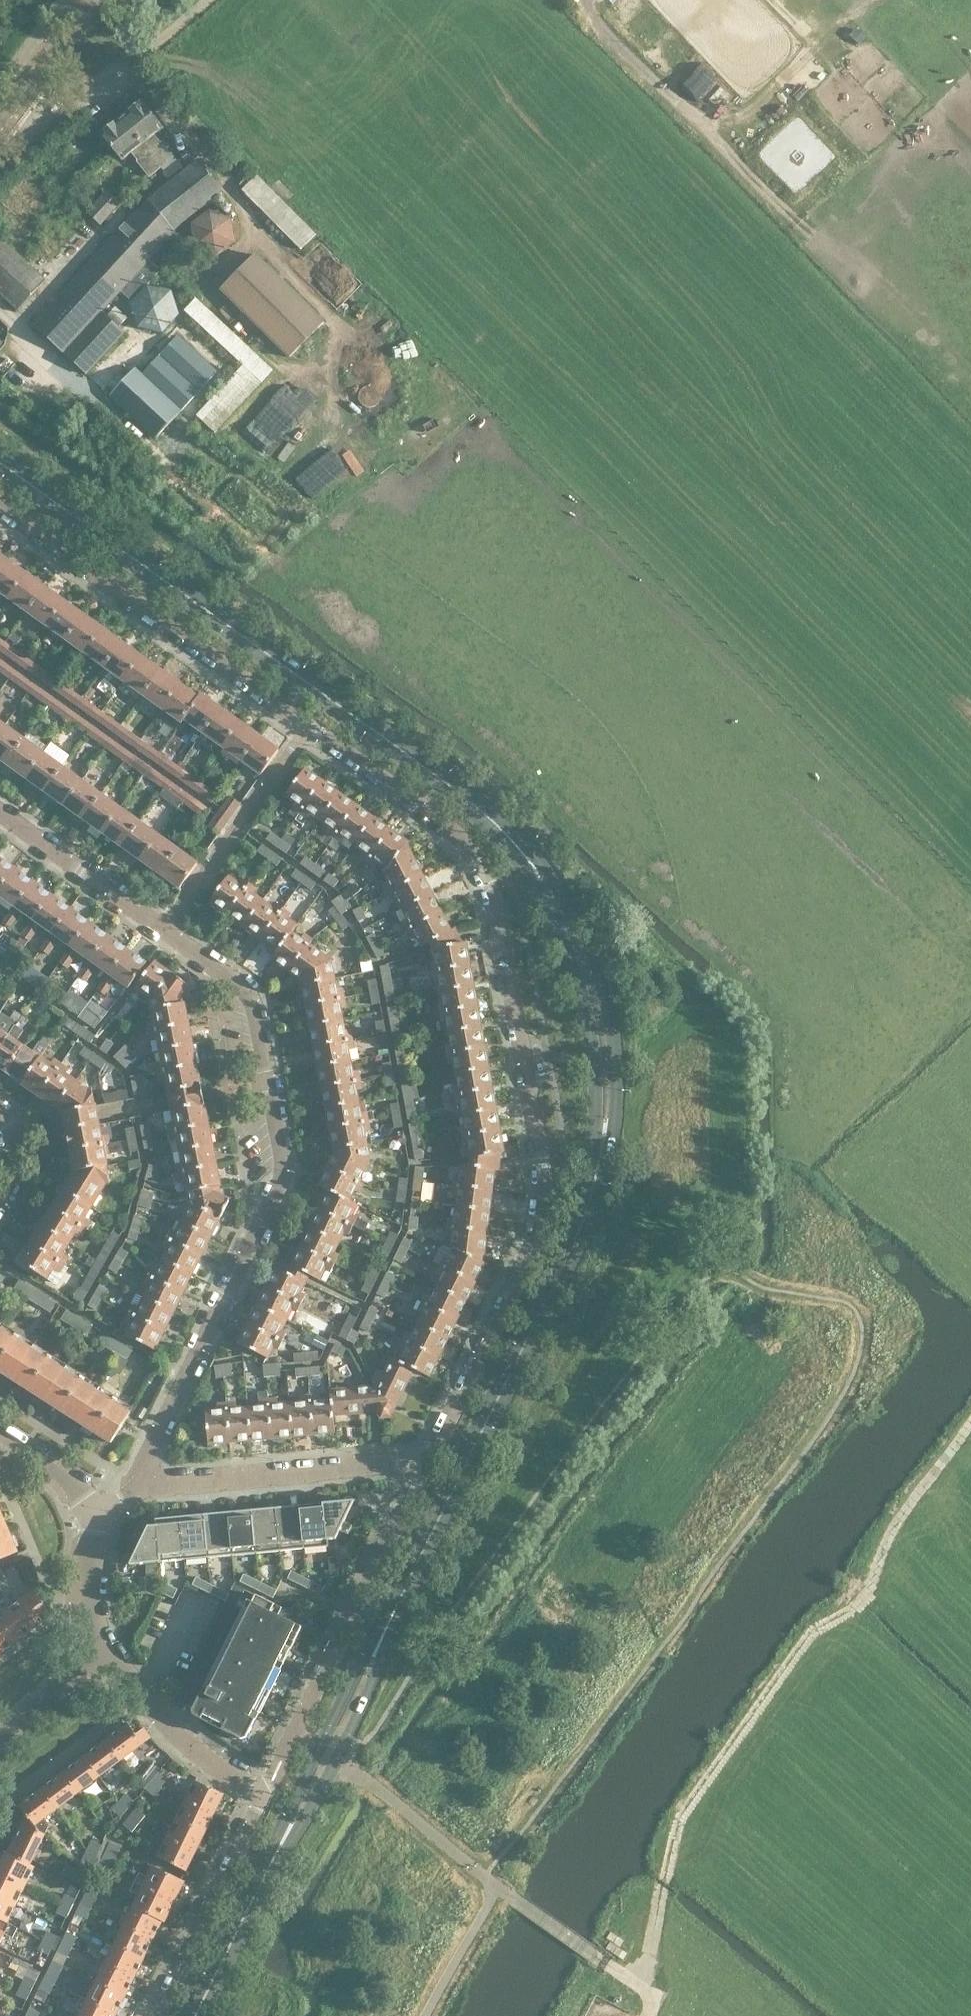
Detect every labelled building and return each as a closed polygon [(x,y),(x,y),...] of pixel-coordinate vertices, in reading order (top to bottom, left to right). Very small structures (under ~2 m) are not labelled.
[(120,118),(142,145),(161,169),(173,159),(161,143),(155,147),(149,139),(162,129),(142,101),(120,118)] [(142,145),(120,118),(100,134),(121,161),(135,150),(141,159),(136,163),(148,179),(160,169),(142,145)] [(173,159),(161,169),(160,169),(170,180),(147,199),(175,232),(222,192),(195,160),(184,169),(173,159)] [(257,175),(241,190),(301,250),(316,235),(257,175)] [(107,190),(86,212),(100,226),(121,203),(107,190)] [(147,199),(31,324),(86,375),(125,333),(103,312),(175,232),(147,199)] [(216,204),(193,222),(218,253),(241,234),(216,204)] [(17,311),(45,280),(0,238),(0,295),(17,311)] [(324,322),(255,253),(219,290),(288,358),(324,322)] [(186,307),(154,278),(127,307),(159,336),(186,307)] [(196,416),(214,433),(273,370),(195,298),(184,311),(243,365),(196,416)] [(213,440),(134,368),(109,396),(188,468),(213,440)] [(275,396),(245,432),(269,452),(299,416),(275,396)] [(0,568),(0,595),(6,599),(25,574),(5,560),(0,568)] [(25,574),(6,599),(25,613),(44,588),(25,574)] [(44,588),(25,613),(45,627),(63,602),(44,588)] [(63,602),(45,627),(64,641),(82,615),(63,602)] [(82,615),(64,641),(83,654),(101,629),(82,615)] [(101,629),(83,654),(102,668),(121,643),(101,629)] [(16,631),(9,639),(17,644),(23,636),(16,631)] [(23,656),(4,642),(0,647),(0,652),(17,664),(23,656)] [(121,643),(102,668),(122,682),(140,657),(121,643)] [(37,678),(43,669),(23,656),(17,664),(37,678)] [(140,657),(122,682),(141,696),(160,671),(140,657)] [(9,679),(15,671),(0,660),(0,672),(9,679)] [(55,692),(62,683),(43,669),(37,678),(55,692)] [(9,679),(29,693),(35,685),(15,671),(9,679)] [(160,671),(141,696),(160,709),(178,684),(160,671)] [(75,706),(81,697),(62,683),(55,692),(75,706)] [(178,684),(160,709),(179,723),(181,720),(197,698),(178,684)] [(29,693),(48,706),(54,698),(35,685),(29,693)] [(200,695),(197,698),(181,720),(201,734),(219,709),(200,695)] [(94,719),(101,711),(81,697),(75,706),(94,719)] [(48,706),(67,720),(73,712),(54,698),(48,706)] [(219,709),(201,734),(220,748),(238,722),(219,709)] [(114,733),(120,725),(101,711),(94,719),(114,733)] [(67,720),(86,734),(92,726),(73,712),(67,720)] [(238,722),(220,748),(239,762),(258,737),(238,722)] [(0,732),(0,760),(6,764),(24,738),(6,725),(0,732)] [(132,747),(139,738),(120,725),(114,733),(132,747)] [(86,734),(106,748),(112,739),(92,726),(86,734)] [(25,778),(44,752),(48,745),(29,733),(24,738),(6,764),(25,778)] [(258,737),(239,762),(259,776),(278,751),(258,737)] [(132,747),(152,761),(158,752),(139,738),(132,747)] [(106,748),(125,762),(131,753),(112,739),(106,748)] [(44,752),(25,778),(44,791),(63,766),(44,752)] [(152,761),(171,775),(177,766),(158,752),(152,761)] [(125,762),(144,775),(150,767),(131,753),(125,762)] [(63,766),(44,791),(64,805),(82,780),(63,766)] [(190,788),(196,780),(177,766),(171,775),(190,788)] [(163,789),(169,780),(150,767),(144,775),(163,789)] [(295,802),(288,812),(296,818),(321,782),(304,769),(285,795),(295,802)] [(82,819),(101,793),(82,780),(64,805),(82,819)] [(188,794),(169,780),(163,789),(160,794),(178,808),(182,802),(188,794)] [(190,788),(211,803),(217,795),(196,780),(190,788)] [(310,815),(319,821),(338,794),(321,782),(296,818),(303,823),(310,815)] [(101,793),(82,819),(102,833),(120,807),(101,793)] [(208,808),(188,794),(182,802),(202,817),(208,808)] [(338,794),(319,821),(329,828),(321,838),(329,843),(356,807),(338,794)] [(220,809),(231,816),(239,804),(235,801),(235,800),(229,796),(220,809)] [(120,807),(102,833),(121,846),(140,821),(120,807)] [(329,843),(328,845),(335,851),(341,843),(344,839),(352,845),(372,818),(356,807),(329,843)] [(215,815),(207,827),(213,832),(217,835),(226,823),(215,815)] [(372,818),(352,845),(362,852),(359,857),(367,862),(389,831),(372,818)] [(140,821),(121,846),(140,860),(158,834),(140,821)] [(281,838),(271,831),(266,839),(276,846),(281,838)] [(389,831),(367,862),(375,868),(378,863),(385,870),(389,868),(407,843),(389,831)] [(169,842),(158,834),(140,860),(159,874),(178,848),(185,839),(176,832),(169,842)] [(291,845),(281,838),(276,846),(286,853),(291,845)] [(382,885),(376,889),(380,897),(421,876),(405,845),(407,843),(389,868),(385,870),(381,871),(387,882),(382,885)] [(256,853),(265,860),(271,852),(262,845),(256,853)] [(178,848),(159,874),(169,881),(169,883),(174,886),(176,886),(179,888),(198,862),(178,848)] [(271,852),(265,860),(275,867),(281,859),(271,852)] [(301,864),(311,871),(316,863),(307,857),(301,864)] [(12,868),(0,860),(0,885),(12,868)] [(311,871),(320,878),(325,870),(316,863),(311,871)] [(0,885),(0,897),(12,906),(31,882),(12,868),(0,885)] [(299,884),(305,876),(295,869),(289,877),(299,884)] [(323,880),(332,887),(338,879),(328,872),(323,880)] [(209,903),(226,915),(248,883),(247,882),(247,883),(241,879),(238,884),(227,876),(209,903)] [(309,891),(314,883),(305,876),(299,884),(309,891)] [(401,909),(430,894),(421,876),(392,891),(401,909)] [(32,920),(50,895),(31,882),(12,906),(21,912),(32,920)] [(248,883),(226,915),(243,927),(263,899),(254,893),(257,889),(248,883)] [(430,894),(401,909),(406,919),(401,922),(405,930),(440,912),(430,894)] [(50,895),(32,920),(50,933),(69,909),(50,895)] [(341,895),(332,901),(334,906),(341,914),(350,907),(341,895)] [(263,899),(243,927),(260,939),(283,908),(274,902),(271,906),(263,899)] [(341,914),(334,906),(327,911),(335,921),(341,914)] [(360,906),(352,910),(358,921),(365,917),(360,906)] [(283,908),(260,939),(276,951),(291,930),(297,923),(289,917),(291,913),(283,908)] [(69,909),(50,933),(69,947),(87,922),(69,909)] [(10,927),(18,916),(9,910),(1,920),(10,927)] [(440,912),(405,930),(399,934),(403,942),(414,936),(420,948),(428,944),(432,951),(433,951),(459,941),(453,929),(449,931),(440,912)] [(341,914),(335,921),(342,930),(349,925),(341,914)] [(87,922),(69,947),(89,961),(106,936),(87,922)] [(31,940),(38,931),(29,924),(18,940),(25,946),(31,940)] [(277,951),(271,959),(289,971),(310,944),(309,944),(313,939),(304,933),(301,937),(291,930),(276,951),(277,951)] [(374,935),(367,939),(373,950),(380,946),(374,935)] [(108,975),(125,949),(106,936),(89,961),(98,967),(108,975)] [(56,943),(47,937),(40,947),(49,953),(56,943)] [(459,941),(433,951),(434,962),(430,963),(434,982),(438,981),(440,993),(473,987),(466,943),(461,944),(459,941)] [(310,944),(289,971),(301,979),(302,985),(335,978),(331,959),(310,944)] [(386,958),(380,946),(373,950),(379,961),(386,958)] [(125,949),(108,975),(98,989),(107,995),(117,981),(127,989),(145,963),(125,949)] [(75,957),(66,951),(59,961),(68,967),(75,957)] [(357,972),(373,969),(373,965),(370,960),(356,963),(357,972)] [(133,989),(134,989),(142,996),(139,1000),(142,1002),(148,1002),(169,974),(170,973),(153,961),(133,989)] [(88,981),(95,972),(86,965),(79,975),(86,980),(88,981)] [(390,978),(388,966),(380,967),(382,979),(390,978)] [(169,974),(148,1002),(149,1010),(150,1010),(181,1003),(180,996),(187,986),(169,974)] [(12,992),(18,984),(7,977),(2,985),(12,992)] [(335,978),(302,985),(306,1006),(345,997),(343,988),(337,989),(335,978)] [(392,990),(390,978),(382,979),(384,991),(392,990)] [(378,991),(376,979),(368,981),(370,993),(378,991)] [(438,1005),(438,1007),(441,1023),(445,1022),(447,1035),(481,1028),(473,987),(440,993),(441,1003),(438,1005)] [(394,1001),(392,990),(384,991),(387,1003),(394,1001)] [(378,991),(370,993),(372,1004),(380,1003),(378,991)] [(65,994),(59,1002),(61,1003),(59,1006),(66,1011),(68,1009),(78,1017),(84,1008),(65,994)] [(345,997),(306,1006),(310,1026),(343,1019),(341,1008),(346,1007),(345,997)] [(93,1030),(107,1012),(90,1000),(84,1008),(78,1017),(77,1018),(93,1030)] [(182,1003),(181,1003),(150,1010),(152,1021),(146,1022),(148,1032),(187,1024),(182,1003)] [(398,1019),(395,1007),(387,1008),(390,1020),(398,1019)] [(0,1013),(0,1046),(21,1015),(14,1011),(9,1018),(1,1012),(0,1013)] [(5,1072),(23,1045),(16,1041),(23,1031),(22,1029),(28,1020),(21,1015),(0,1046),(0,1068),(5,1072)] [(80,1036),(84,1029),(66,1018),(63,1023),(80,1036)] [(343,1019),(310,1026),(314,1047),(352,1039),(351,1030),(345,1030),(343,1019)] [(400,1031),(398,1019),(390,1020),(392,1032),(400,1031)] [(385,1032),(383,1020),(375,1022),(377,1033),(385,1032)] [(187,1024),(148,1032),(153,1052),(158,1051),(191,1044),(187,1024)] [(445,1046),(447,1055),(449,1065),(453,1063),(454,1074),(488,1068),(481,1028),(447,1035),(449,1045),(445,1046)] [(94,1036),(84,1029),(80,1036),(89,1043),(94,1036)] [(402,1043),(400,1031),(392,1032),(394,1044),(402,1043)] [(23,1045),(5,1072),(22,1082),(40,1056),(40,1057),(49,1044),(48,1043),(53,1036),(50,1034),(50,1035),(46,1032),(40,1042),(39,1041),(32,1051),(23,1045)] [(385,1032),(377,1033),(380,1045),(388,1044),(385,1032)] [(352,1039),(314,1047),(317,1067),(351,1060),(349,1049),(354,1048),(352,1039)] [(107,1041),(100,1052),(107,1056),(114,1046),(107,1041)] [(148,1073),(155,1072),(195,1064),(193,1055),(191,1044),(158,1051),(159,1055),(161,1062),(146,1064),(148,1073)] [(115,1060),(121,1066),(133,1053),(127,1047),(115,1060)] [(87,1063),(93,1054),(84,1048),(78,1056),(87,1063)] [(405,1060),(403,1048),(395,1049),(397,1061),(405,1060)] [(121,1066),(126,1071),(139,1058),(133,1053),(121,1066)] [(93,1054),(87,1063),(100,1071),(106,1062),(93,1054)] [(40,1056),(22,1082),(21,1083),(39,1095),(61,1063),(54,1058),(50,1063),(40,1057),(40,1056)] [(351,1060),(317,1067),(321,1087),(360,1079),(359,1071),(354,1071),(351,1060)] [(407,1071),(405,1060),(397,1061),(399,1073),(407,1071)] [(114,1068),(106,1062),(100,1071),(108,1077),(114,1068)] [(393,1074),(391,1062),(383,1063),(385,1075),(393,1074)] [(61,1063),(39,1095),(57,1107),(75,1080),(65,1074),(69,1068),(61,1063)] [(195,1064),(155,1072),(157,1082),(164,1080),(169,1102),(171,1111),(187,1107),(185,1098),(184,1089),(200,1086),(200,1084),(199,1084),(195,1064)] [(488,1068),(454,1074),(457,1086),(452,1087),(456,1106),(460,1105),(462,1116),(495,1110),(488,1068)] [(410,1083),(407,1071),(399,1073),(402,1085),(410,1083)] [(393,1074),(385,1075),(387,1087),(395,1086),(393,1074)] [(145,1089),(142,1075),(130,1077),(133,1091),(145,1089)] [(360,1079),(321,1087),(325,1107),(359,1100),(357,1090),(362,1089),(360,1079)] [(75,1080),(57,1107),(63,1111),(65,1121),(67,1131),(83,1128),(81,1118),(79,1109),(95,1105),(94,1097),(93,1097),(91,1089),(88,1090),(75,1080)] [(412,1096),(410,1084),(402,1085),(404,1097),(412,1096)] [(187,1107),(171,1111),(173,1121),(166,1122),(168,1133),(207,1125),(203,1105),(204,1105),(202,1095),(200,1086),(184,1089),(185,1098),(187,1107)] [(103,1094),(105,1104),(128,1100),(127,1090),(103,1094)] [(414,1107),(412,1096),(404,1097),(406,1109),(414,1107)] [(359,1100),(325,1107),(329,1128),(368,1120),(367,1112),(361,1113),(359,1100)] [(398,1102),(390,1103),(392,1115),(400,1114),(398,1102)] [(83,1128),(67,1131),(64,1136),(64,1138),(69,1141),(71,1151),(109,1143),(108,1135),(101,1136),(97,1115),(95,1105),(79,1109),(81,1118),(83,1128)] [(416,1119),(414,1107),(406,1109),(408,1121),(416,1119)] [(495,1110),(462,1116),(464,1127),(460,1128),(463,1147),(467,1146),(469,1157),(498,1159),(498,1153),(503,1152),(495,1110)] [(402,1126),(400,1114),(392,1115),(394,1127),(402,1126)] [(368,1120),(329,1128),(334,1149),(367,1142),(365,1131),(370,1131),(368,1120)] [(419,1136),(417,1124),(409,1125),(411,1137),(419,1136)] [(148,1125),(140,1126),(143,1137),(150,1136),(148,1125)] [(207,1125),(168,1133),(169,1141),(176,1139),(179,1151),(211,1145),(207,1125)] [(133,1127),(126,1129),(128,1141),(135,1139),(133,1127)] [(143,1137),(145,1149),(153,1148),(150,1136),(143,1137)] [(421,1147),(419,1136),(411,1137),(413,1149),(421,1147)] [(138,1151),(135,1139),(128,1141),(131,1152),(138,1151)] [(109,1143),(71,1151),(71,1152),(72,1152),(76,1172),(107,1166),(105,1154),(122,1150),(121,1141),(109,1143)] [(335,1154),(328,1166),(359,1181),(371,1159),(367,1142),(334,1149),(335,1154)] [(174,1164),(176,1173),(215,1165),(211,1145),(179,1151),(181,1162),(174,1164)] [(423,1159),(421,1147),(413,1149),(415,1161),(423,1159)] [(453,1176),(452,1185),(490,1190),(493,1170),(497,1170),(498,1159),(469,1157),(469,1165),(460,1164),(458,1177),(453,1176)] [(142,1171),(140,1163),(127,1165),(129,1173),(142,1171)] [(176,1173),(172,1174),(174,1183),(185,1180),(188,1193),(217,1187),(219,1187),(215,1165),(176,1173)] [(416,1165),(415,1177),(423,1178),(424,1166),(416,1165)] [(76,1172),(65,1190),(92,1206),(106,1183),(110,1182),(107,1166),(76,1172)] [(318,1186),(326,1190),(350,1201),(355,1190),(360,1193),(370,1199),(370,1198),(374,1190),(364,1184),(359,1181),(328,1166),(318,1186)] [(163,1170),(149,1167),(147,1175),(161,1179),(163,1170)] [(161,1179),(147,1175),(145,1183),(159,1187),(161,1179)] [(423,1178),(415,1177),(413,1189),(421,1190),(423,1178)] [(398,1190),(406,1191),(407,1179),(399,1178),(398,1190)] [(490,1190),(452,1185),(450,1194),(456,1195),(454,1207),(487,1211),(490,1190)] [(190,1203),(187,1203),(218,1218),(219,1218),(228,1199),(219,1194),(217,1187),(188,1193),(190,1203)] [(374,1190),(370,1198),(396,1200),(396,1190),(374,1188),(374,1190)] [(65,1190),(53,1208),(87,1229),(92,1232),(97,1224),(85,1217),(92,1206),(65,1190)] [(326,1190),(317,1208),(353,1226),(361,1231),(366,1222),(357,1218),(357,1217),(353,1215),(358,1205),(350,1201),(326,1190)] [(404,1203),(406,1191),(398,1190),(396,1202),(404,1203)] [(142,1192),(140,1200),(152,1204),(155,1196),(142,1192)] [(140,1200),(138,1209),(150,1212),(152,1204),(140,1200)] [(184,1215),(180,1222),(209,1236),(218,1218),(187,1203),(182,1204),(178,1212),(184,1215)] [(448,1218),(447,1227),(485,1232),(487,1211),(454,1207),(453,1218),(448,1218)] [(53,1208),(42,1226),(69,1243),(75,1233),(82,1237),(87,1229),(53,1208)] [(317,1208),(308,1227),(340,1243),(344,1233),(348,1235),(353,1226),(317,1208)] [(135,1219),(132,1230),(141,1233),(144,1221),(135,1219)] [(170,1229),(166,1238),(200,1255),(209,1236),(180,1222),(175,1232),(170,1229)] [(42,1226),(31,1244),(64,1265),(69,1257),(63,1253),(69,1243),(42,1226)] [(308,1227),(299,1246),(334,1263),(339,1255),(335,1252),(340,1243),(308,1227)] [(485,1232),(447,1227),(445,1236),(451,1237),(449,1248),(452,1249),(481,1261),(485,1232)] [(132,1230),(129,1242),(138,1244),(141,1233),(132,1230)] [(398,1235),(391,1231),(386,1242),(393,1245),(398,1235)] [(107,1241),(114,1245),(118,1238),(111,1234),(107,1241)] [(167,1249),(162,1259),(191,1273),(200,1255),(166,1238),(162,1246),(167,1249)] [(412,1244),(405,1240),(400,1251),(407,1254),(412,1244)] [(103,1264),(114,1245),(107,1241),(100,1254),(96,1260),(103,1264)] [(388,1256),(393,1245),(386,1242),(381,1252),(388,1256)] [(64,1265),(31,1244),(20,1262),(47,1279),(53,1269),(59,1273),(64,1265)] [(289,1265),(309,1276),(320,1282),(326,1270),(330,1272),(334,1263),(299,1246),(289,1265)] [(129,1253),(120,1248),(115,1259),(123,1263),(129,1253)] [(443,1256),(439,1264),(473,1281),(483,1262),(481,1261),(452,1249),(448,1258),(443,1256)] [(402,1265),(407,1254),(400,1251),(395,1261),(402,1265)] [(123,1263),(115,1259),(109,1269),(117,1274),(123,1263)] [(151,1267),(147,1275),(181,1293),(191,1273),(162,1259),(157,1270),(151,1267)] [(96,1260),(86,1278),(93,1282),(103,1264),(96,1260)] [(440,1275),(435,1285),(464,1300),(473,1281),(439,1264),(435,1273),(440,1275)] [(275,1266),(265,1286),(301,1303),(305,1295),(301,1293),(309,1276),(289,1265),(286,1272),(275,1266)] [(372,1269),(367,1280),(374,1284),(379,1273),(372,1269)] [(387,1273),(382,1283),(389,1286),(394,1276),(387,1273)] [(181,1293),(147,1275),(143,1284),(149,1287),(143,1297),(172,1311),(181,1293)] [(93,1282),(86,1278),(80,1289),(86,1293),(87,1293),(93,1282)] [(19,1280),(13,1289),(19,1293),(25,1283),(19,1280)] [(367,1280),(361,1291),(368,1295),(374,1284),(367,1280)] [(31,1287),(25,1283),(19,1293),(26,1296),(31,1287)] [(382,1283),(377,1294),(384,1298),(389,1286),(382,1283)] [(94,1295),(101,1299),(106,1289),(100,1285),(94,1295)] [(421,1292),(417,1300),(455,1319),(464,1300),(435,1285),(430,1296),(425,1294),(421,1292)] [(265,1286),(256,1305),(287,1320),(292,1311),(296,1313),(301,1303),(265,1286)] [(31,1287),(26,1296),(32,1300),(37,1291),(31,1287)] [(43,1295),(37,1291),(32,1300),(38,1304),(43,1295)] [(43,1295),(38,1304),(44,1308),(49,1299),(43,1295)] [(101,1299),(94,1295),(88,1305),(95,1310),(101,1299)] [(133,1305),(128,1313),(163,1330),(172,1311),(143,1297),(138,1308),(133,1305)] [(55,1302),(49,1299),(44,1308),(50,1312),(55,1302)] [(422,1313),(417,1323),(446,1337),(455,1319),(417,1300),(412,1309),(422,1313)] [(256,1305),(247,1323),(282,1341),(286,1332),(282,1330),(287,1320),(256,1305)] [(371,1307),(366,1318),(373,1321),(378,1311),(371,1307)] [(73,1313),(67,1309),(61,1319),(67,1323),(73,1313)] [(80,1317),(73,1313),(67,1323),(74,1327),(80,1317)] [(130,1324),(125,1334),(125,1335),(153,1349),(163,1330),(128,1313),(124,1321),(130,1324)] [(351,1329),(357,1318),(349,1314),(344,1325),(351,1329)] [(80,1317),(74,1327),(80,1331),(86,1321),(80,1317)] [(368,1332),(373,1321),(366,1318),(360,1328),(368,1332)] [(92,1326),(86,1321),(80,1331),(87,1335),(92,1326)] [(282,1341),(247,1323),(237,1343),(265,1357),(271,1346),(277,1349),(279,1344),(280,1345),(282,1341)] [(406,1331),(402,1339),(436,1356),(446,1337),(417,1323),(411,1334),(406,1331)] [(345,1340),(351,1329),(344,1325),(338,1336),(345,1340)] [(356,1345),(361,1334),(351,1329),(345,1340),(356,1345)] [(4,1331),(0,1336),(0,1372),(13,1380),(33,1350),(4,1331)] [(103,1332),(98,1342),(104,1345),(109,1336),(103,1332)] [(324,1349),(328,1340),(317,1335),(313,1344),(324,1349)] [(115,1340),(109,1336),(104,1345),(109,1349),(115,1340)] [(403,1350),(398,1361),(405,1364),(404,1365),(412,1369),(412,1368),(427,1375),(436,1356),(402,1339),(398,1348),(403,1350)] [(121,1343),(115,1340),(109,1349),(115,1352),(121,1343)] [(121,1343),(115,1352),(120,1355),(121,1356),(127,1347),(121,1343)] [(331,1350),(345,1357),(349,1350),(335,1343),(331,1350)] [(127,1347),(121,1356),(127,1360),(132,1351),(127,1347)] [(33,1350),(13,1380),(43,1399),(62,1369),(33,1350)] [(307,1352),(308,1361),(320,1360),(319,1351),(307,1352)] [(308,1361),(307,1352),(295,1353),(296,1362),(308,1361)] [(128,1361),(127,1360),(121,1356),(120,1355),(111,1369),(120,1374),(128,1361)] [(376,1384),(373,1385),(376,1410),(375,1410),(380,1416),(389,1416),(412,1369),(404,1365),(405,1364),(398,1361),(390,1356),(376,1384)] [(278,1363),(270,1364),(271,1376),(278,1375),(278,1363)] [(230,1364),(222,1365),(223,1377),(231,1375),(230,1364)] [(270,1364),(262,1365),(263,1376),(271,1376),(270,1364)] [(222,1365),(214,1366),(216,1378),(223,1377),(222,1365)] [(321,1366),(309,1367),(309,1376),(321,1375),(321,1366)] [(309,1367),(297,1368),(298,1376),(309,1376),(309,1367)] [(62,1369),(43,1399),(72,1418),(92,1388),(62,1369)] [(373,1385),(329,1389),(330,1397),(331,1406),(332,1406),(333,1414),(375,1410),(376,1410),(373,1385)] [(130,1412),(92,1388),(72,1418),(83,1425),(79,1430),(89,1436),(92,1431),(111,1443),(130,1412)] [(318,1390),(309,1390),(313,1433),(334,1431),(333,1414),(332,1406),(331,1406),(330,1397),(319,1399),(318,1390)] [(258,1405),(247,1406),(250,1439),(271,1437),(267,1398),(268,1398),(267,1391),(257,1392),(258,1399),(257,1399),(258,1405)] [(309,1395),(299,1396),(299,1401),(289,1402),(292,1435),(313,1433),(309,1395)] [(236,1397),(225,1398),(229,1441),(250,1439),(247,1406),(235,1406),(235,1402),(236,1397)] [(225,1398),(221,1398),(215,1399),(217,1410),(204,1411),(207,1443),(229,1441),(225,1398)] [(268,1398),(267,1398),(271,1437),(292,1435),(289,1402),(277,1403),(277,1398),(268,1398)] [(148,1409),(142,1405),(136,1414),(143,1418),(148,1409)] [(354,1501),(324,1504),(328,1541),(335,1540),(354,1501)] [(324,1504),(299,1506),(303,1549),(328,1547),(324,1504)] [(299,1506),(275,1508),(279,1551),(303,1549),(299,1506)] [(275,1508),(251,1510),(256,1554),(279,1551),(275,1508)] [(251,1510),(228,1513),(232,1556),(256,1554),(251,1510)] [(204,1515),(208,1558),(232,1556),(228,1513),(204,1515)] [(204,1515),(180,1517),(184,1560),(208,1558),(204,1515)] [(180,1517),(155,1520),(159,1563),(184,1560),(180,1517)] [(14,1554),(11,1548),(17,1546),(12,1536),(7,1538),(0,1522),(0,1560),(14,1554)] [(129,1565),(159,1563),(156,1526),(148,1527),(129,1565)] [(337,1558),(328,1558),(330,1575),(338,1574),(337,1558)] [(145,1566),(146,1577),(157,1576),(156,1565),(145,1566)] [(307,1580),(291,1571),(287,1579),(303,1587),(307,1580)] [(260,1582),(243,1574),(239,1582),(256,1590),(260,1582)] [(130,1577),(119,1577),(118,1588),(130,1587),(130,1577)] [(212,1585),(196,1577),(192,1585),(208,1593),(212,1585)] [(154,1578),(139,1579),(140,1590),(154,1589),(154,1578)] [(324,1588),(307,1580),(303,1587),(320,1595),(324,1588)] [(276,1591),(260,1582),(256,1590),(272,1599),(276,1591)] [(163,1583),(158,1592),(172,1599),(177,1590),(163,1583)] [(184,1684),(168,1696),(180,1710),(186,1705),(193,1709),(192,1711),(194,1716),(200,1720),(241,1740),(246,1738),(305,1621),(255,1595),(233,1584),(228,1594),(224,1602),(184,1684)] [(228,1594),(212,1586),(208,1593),(224,1602),(228,1594)] [(29,1590),(10,1604),(29,1629),(48,1615),(29,1590)] [(0,1612),(0,1627),(12,1643),(29,1629),(10,1604),(0,1612)] [(12,1643),(0,1627),(0,1652),(12,1643)] [(127,1724),(106,1740),(121,1761),(143,1744),(142,1743),(147,1740),(147,1741),(150,1738),(143,1729),(136,1735),(127,1724)] [(106,1740),(84,1756),(100,1777),(121,1761),(106,1740)] [(84,1756),(62,1773),(78,1794),(100,1777),(84,1756)] [(151,1763),(137,1781),(145,1788),(148,1785),(157,1772),(159,1769),(151,1763)] [(148,1785),(156,1792),(166,1780),(157,1772),(148,1785)] [(62,1773),(41,1789),(56,1810),(78,1794),(62,1773)] [(195,1780),(185,1800),(214,1814),(223,1795),(210,1788),(211,1787),(207,1785),(206,1786),(195,1780)] [(148,1785),(145,1788),(138,1798),(146,1805),(156,1792),(148,1785)] [(19,1806),(26,1816),(34,1826),(35,1826),(38,1831),(44,1834),(48,1826),(43,1820),(56,1810),(41,1789),(19,1806)] [(125,1794),(118,1802),(127,1809),(134,1801),(125,1794)] [(185,1800),(176,1818),(204,1833),(214,1814),(185,1800)] [(118,1802),(111,1810),(120,1818),(127,1809),(118,1802)] [(135,1808),(129,1816),(138,1824),(144,1815),(135,1808)] [(26,1816),(10,1849),(33,1861),(35,1856),(45,1834),(44,1834),(38,1831),(35,1826),(34,1826),(26,1816)] [(129,1816),(122,1825),(131,1832),(138,1824),(129,1816)] [(176,1818),(166,1838),(195,1852),(204,1833),(176,1818)] [(195,1852),(166,1838),(156,1857),(185,1871),(191,1859),(195,1852)] [(102,1844),(91,1839),(86,1849),(96,1854),(102,1844)] [(109,1843),(99,1864),(109,1869),(119,1847),(109,1843)] [(0,1864),(0,1875),(25,1887),(37,1863),(33,1861),(10,1849),(8,1848),(5,1853),(0,1864)] [(96,1854),(86,1849),(76,1871),(87,1876),(89,1870),(96,1854)] [(66,1864),(61,1874),(83,1885),(87,1876),(76,1871),(77,1869),(66,1864)] [(95,1872),(94,1874),(104,1879),(109,1869),(99,1864),(95,1872)] [(138,1873),(134,1881),(174,1901),(184,1881),(152,1865),(147,1877),(138,1873)] [(15,1906),(25,1887),(0,1875),(0,1899),(15,1906)] [(138,1895),(132,1906),(161,1920),(164,1922),(174,1901),(134,1881),(130,1890),(138,1895)] [(80,1889),(69,1884),(59,1904),(70,1909),(80,1889)] [(89,1884),(79,1904),(90,1909),(100,1890),(89,1884)] [(6,1924),(15,1906),(0,1899),(0,1921),(6,1924)] [(66,1918),(70,1909),(59,1904),(55,1913),(66,1918)] [(79,1904),(71,1922),(82,1927),(90,1909),(79,1904)] [(132,1906),(123,1925),(151,1939),(161,1920),(132,1906)] [(4,1935),(13,1939),(17,1929),(6,1924),(0,1921),(0,1944),(4,1935)] [(63,1938),(61,1941),(72,1946),(82,1927),(71,1922),(63,1938)] [(142,1957),(151,1939),(123,1925),(116,1922),(111,1931),(118,1934),(114,1943),(142,1957)] [(57,1936),(46,1931),(42,1940),(53,1946),(57,1936)] [(57,1951),(61,1941),(63,1938),(58,1936),(57,1936),(53,1946),(51,1949),(56,1952),(57,1951)] [(51,1949),(53,1946),(42,1940),(37,1950),(48,1955),(51,1949)] [(61,1941),(57,1951),(68,1956),(72,1946),(61,1941)] [(114,1943),(105,1962),(133,1976),(142,1957),(114,1943)] [(52,1960),(43,1979),(53,1984),(62,1965),(52,1960)] [(105,1962),(95,1982),(124,1996),(133,1976),(105,1962)] [(114,2014),(124,1996),(95,1982),(82,1974),(73,1993),(82,1998),(86,2000),(114,2014)] [(25,1976),(20,1985),(31,1991),(35,1981),(25,1976)] [(49,1994),(53,1984),(43,1979),(34,1998),(44,2003),(49,1994)] [(31,1991),(20,1985),(15,1995),(26,2000),(31,1991)] [(114,2014),(86,2000),(82,1998),(77,2008),(81,2010),(78,2015),(114,2015),(114,2014)] [(25,2015),(38,2015),(40,2012),(29,2006),(25,2015)]
